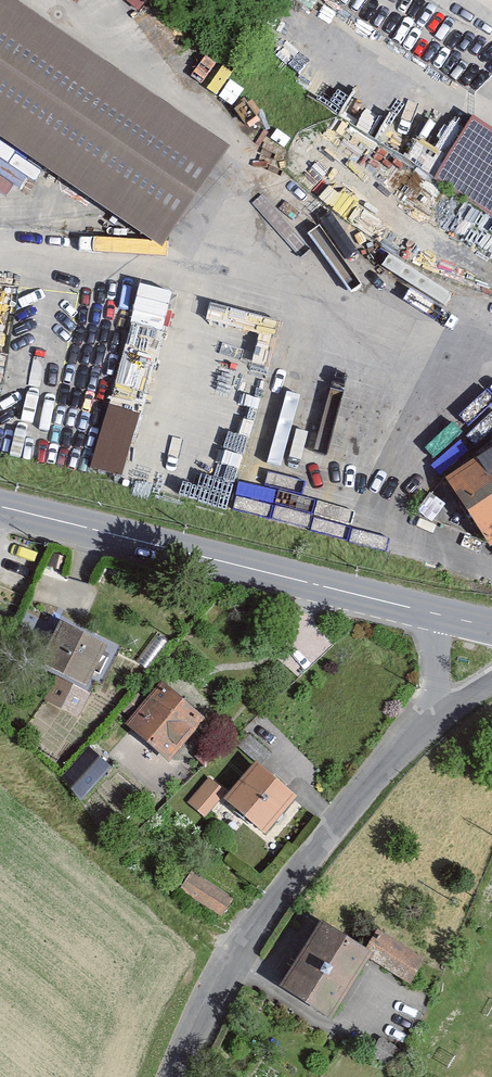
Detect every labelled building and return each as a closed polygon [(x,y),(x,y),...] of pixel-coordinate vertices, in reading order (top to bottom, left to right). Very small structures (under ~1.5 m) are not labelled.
[(1,0),(0,0),(0,130),(160,238),(220,148),(1,0)] [(474,121),(437,178),(491,212),(491,133),(474,121)] [(142,410),(148,393),(118,384),(113,401),(142,410)] [(453,477),(491,539),(491,453),(453,477)] [(61,622),(42,664),(90,686),(109,645),(61,622)] [(84,690),(58,679),(50,695),(73,708),(84,690)] [(157,689),(120,730),(162,768),(199,728),(157,689)] [(90,746),(63,775),(83,799),(114,765),(90,746)] [(251,770),(219,807),(260,842),(292,805),(251,770)] [(211,777),(190,803),(205,817),(227,788),(211,777)] [(192,871),(182,889),(224,912),(234,896),(192,871)] [(320,926),(283,989),(333,1019),(371,956),(320,926)] [(380,932),(369,950),(413,982),(426,959),(380,932)]
